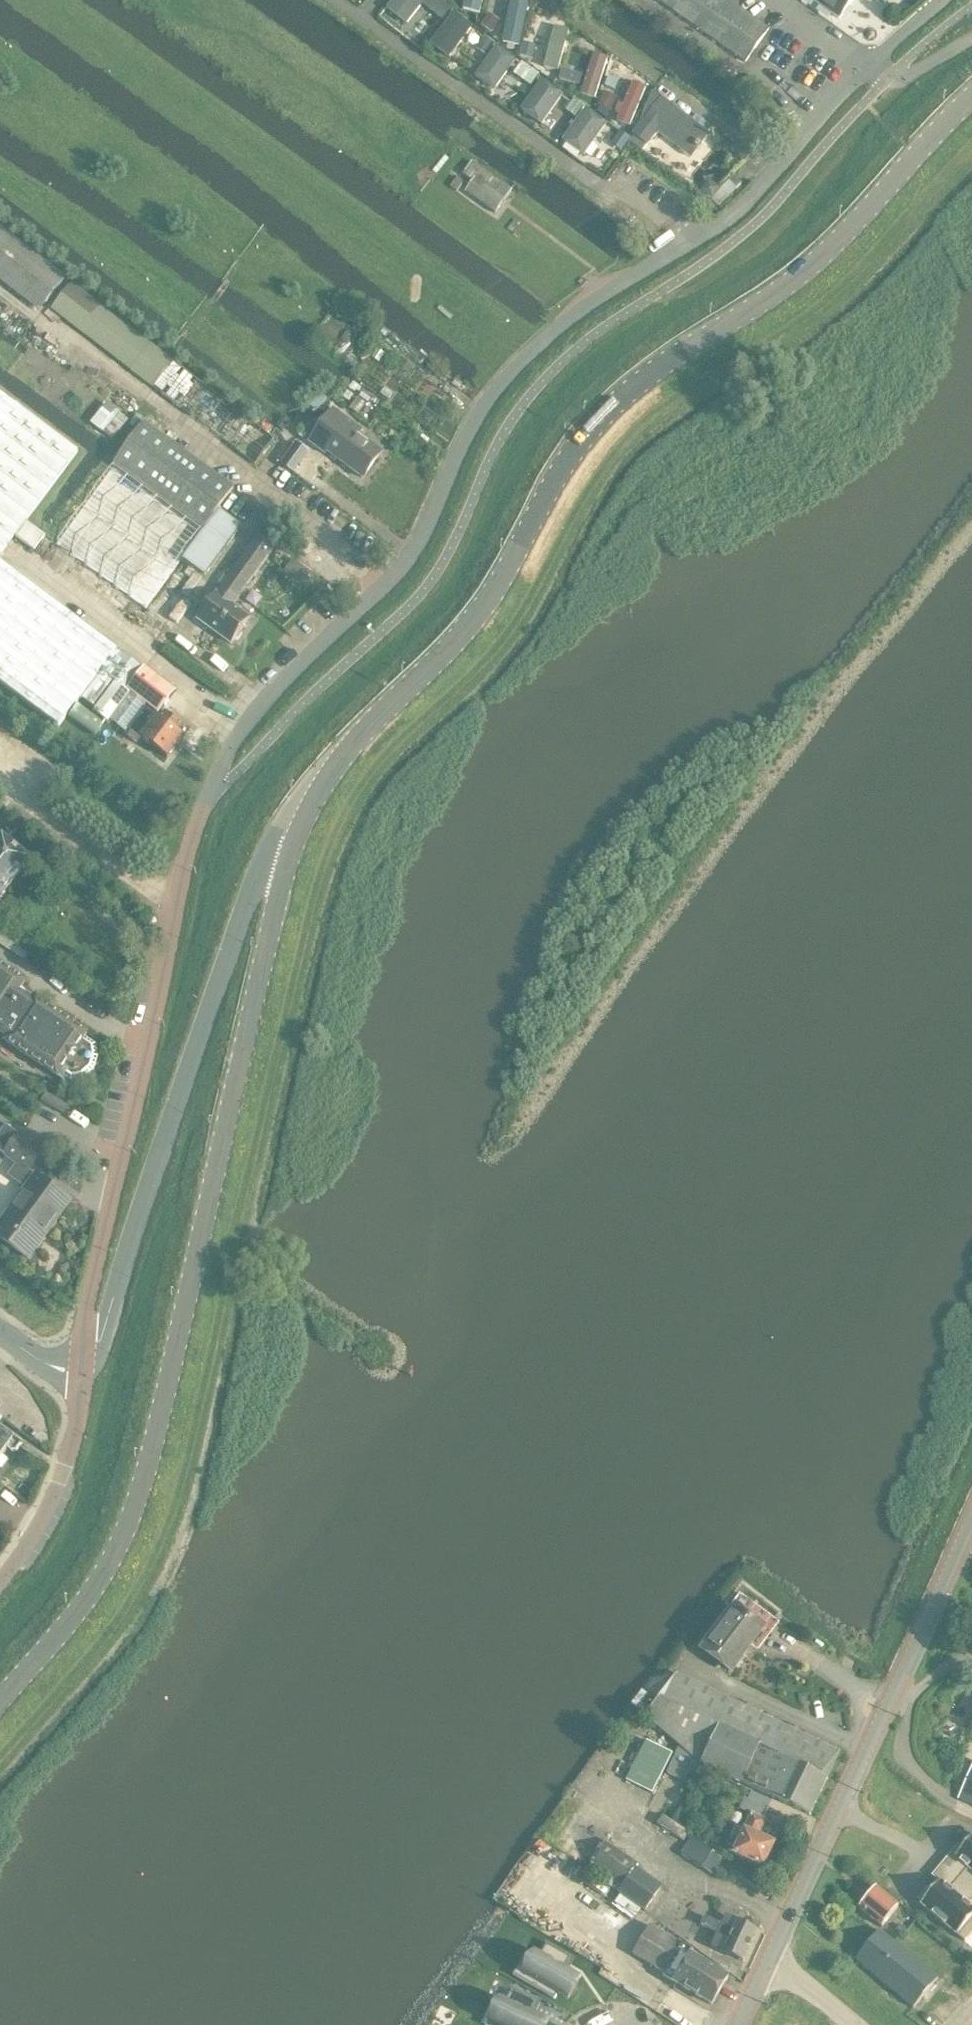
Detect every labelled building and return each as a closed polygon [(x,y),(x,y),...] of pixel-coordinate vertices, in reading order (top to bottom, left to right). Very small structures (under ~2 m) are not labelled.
[(407,25),(427,0),(394,0),(387,9),(407,25)] [(528,2),(518,0),(513,0),(504,42),(519,45),(528,2)] [(746,62),(769,29),(728,0),(658,0),(746,62)] [(839,19),(853,0),(812,0),(839,19)] [(453,13),(429,44),(449,59),(472,28),(453,13)] [(555,27),(544,67),(558,71),(569,31),(555,27)] [(474,77),(494,91),(516,60),(496,46),(474,77)] [(593,54),(580,94),(595,99),(607,58),(593,54)] [(563,95),(541,80),(520,110),(542,125),(563,95)] [(633,82),(616,121),(630,126),(646,88),(633,82)] [(641,123),(629,140),(644,151),(656,135),(658,131),(681,149),(681,150),(688,155),(689,155),(691,156),(697,149),(697,150),(698,150),(699,150),(700,149),(701,149),(701,148),(702,146),(701,145),(701,144),(702,144),(707,138),(707,136),(708,134),(653,92),(641,123)] [(584,156),(607,125),(585,109),(562,140),(584,156)] [(496,213),(505,200),(511,191),(471,162),(462,175),(474,184),(468,193),(496,213)] [(705,183),(700,191),(710,198),(717,188),(710,182),(705,183)] [(41,311),(48,302),(66,278),(0,228),(0,280),(41,311)] [(54,306),(51,309),(154,387),(174,361),(71,283),(54,306)] [(17,406),(0,393),(0,428),(17,406)] [(357,401),(349,411),(357,417),(365,407),(357,401)] [(46,536),(26,522),(78,452),(17,406),(0,428),(0,556),(15,536),(35,551),(46,536)] [(105,406),(90,426),(113,442),(127,423),(105,406)] [(325,456),(327,453),(363,479),(382,453),(358,436),(361,431),(334,411),(309,444),(325,456)] [(205,575),(241,525),(219,509),(234,488),(145,423),(115,464),(204,529),(182,559),(205,575)] [(294,474),(309,455),(298,447),(284,466),(294,474)] [(115,464),(58,542),(147,607),(182,559),(204,529),(115,464)] [(253,526),(213,582),(252,610),(292,554),(253,526)] [(109,677),(125,656),(117,650),(0,561),(0,683),(59,727),(81,698),(96,709),(115,682),(109,677)] [(197,620),(231,644),(250,618),(216,593),(197,620)] [(96,709),(93,712),(108,723),(130,693),(127,691),(128,690),(142,669),(125,656),(109,677),(115,682),(96,709)] [(176,692),(144,668),(127,691),(159,714),(176,692)] [(168,759),(184,737),(177,732),(183,724),(167,712),(161,720),(145,709),(129,730),(168,759)] [(32,861),(3,839),(0,842),(0,903),(32,861)] [(26,950),(22,957),(26,960),(28,957),(31,954),(26,950)] [(9,1039),(6,1042),(58,1077),(61,1073),(72,1081),(85,1078),(94,1070),(99,1057),(96,1044),(85,1037),(88,1033),(36,998),(33,1002),(19,992),(26,982),(0,964),(0,1033),(9,1039)] [(0,1134),(0,1151),(5,1155),(17,1163),(28,1171),(42,1152),(19,1136),(6,1126),(0,1134)] [(0,1224),(0,1239),(29,1259),(36,1250),(71,1201),(35,1175),(35,1176),(28,1171),(17,1163),(8,1176),(26,1188),(0,1224)] [(7,1449),(11,1453),(16,1452),(21,1445),(0,1429),(0,1458),(7,1449)] [(731,1671),(751,1645),(758,1650),(780,1622),(741,1593),(733,1603),(736,1605),(703,1649),(731,1671)] [(810,1815),(827,1777),(839,1751),(676,1674),(645,1716),(680,1745),(667,1773),(691,1784),(701,1764),(772,1797),(772,1798),(810,1815)] [(653,1795),(672,1755),(646,1742),(627,1782),(653,1795)] [(958,1799),(971,1805),(971,1768),(958,1799)] [(735,1826),(730,1837),(728,1836),(722,1849),(732,1855),(763,1869),(775,1844),(758,1836),(765,1821),(763,1819),(768,1808),(744,1798),(739,1809),(751,1814),(743,1830),(735,1826)] [(681,1854),(691,1860),(713,1875),(723,1859),(692,1837),(681,1854)] [(956,1856),(968,1866),(958,1878),(971,1889),(971,1837),(956,1856)] [(625,1885),(619,1892),(639,1907),(645,1911),(662,1886),(636,1868),(638,1865),(605,1841),(592,1861),(625,1885)] [(919,1899),(922,1902),(921,1903),(964,1939),(971,1929),(971,1909),(967,1905),(971,1898),(971,1889),(958,1878),(948,1889),(939,1881),(930,1892),(927,1889),(919,1899)] [(881,1928),(898,1907),(876,1888),(859,1909),(881,1928)] [(705,1917),(701,1925),(718,1933),(712,1947),(743,1961),(757,1931),(726,1916),(722,1925),(705,1917)] [(712,2005),(720,1991),(728,1977),(691,1955),(693,1951),(682,1944),(682,1945),(651,1927),(634,1955),(665,1973),(663,1976),(712,2005)] [(856,1960),(913,2008),(937,1979),(881,1931),(856,1960)] [(524,1958),(513,1976),(555,2000),(558,1995),(569,2002),(582,1978),(568,1970),(574,1960),(546,1944),(540,1954),(535,1951),(529,1961),(524,1958)] [(488,2024),(546,2024),(548,2020),(536,2014),(541,2002),(512,1989),(507,2001),(502,1999),(498,2006),(496,2005),(488,2024)]
